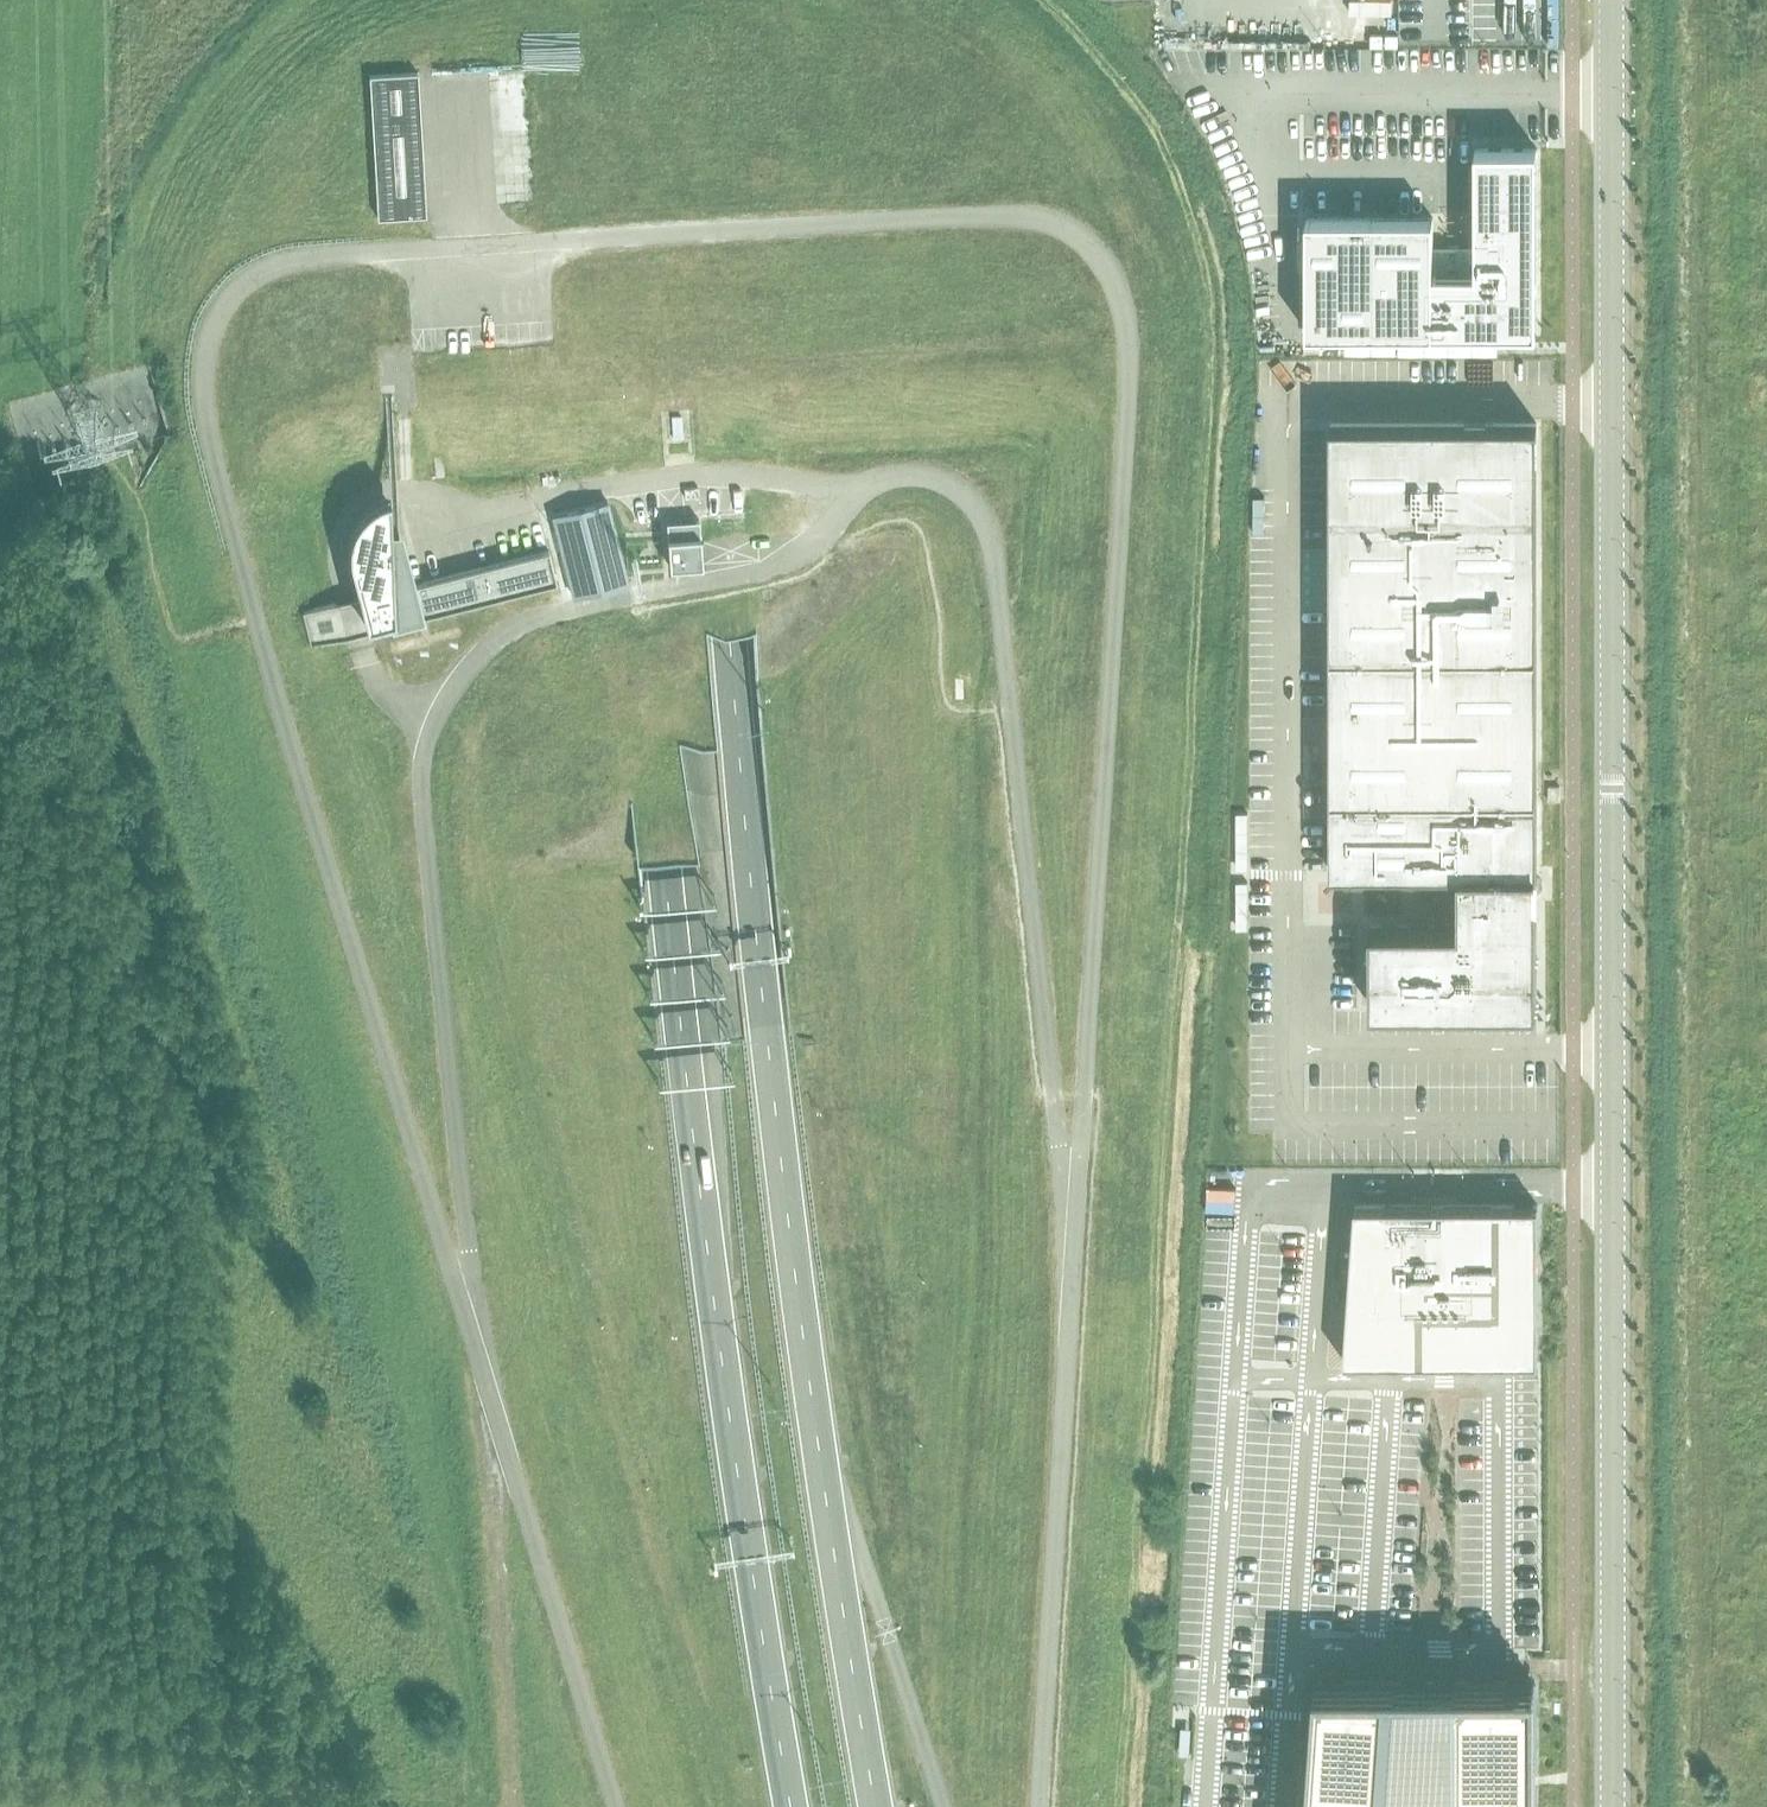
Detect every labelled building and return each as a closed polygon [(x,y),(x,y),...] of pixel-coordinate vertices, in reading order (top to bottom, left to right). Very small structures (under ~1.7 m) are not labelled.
[(370,74),(378,218),(427,215),(419,72),(370,74)] [(1436,220),(1306,220),(1306,334),(1539,333),(1538,150),(1477,151),(1477,219),(1478,249),(1436,249),(1436,220)] [(1458,423),(1331,423),(1331,675),(1331,870),(1460,870),(1460,924),(1405,924),(1371,924),(1371,964),(1371,1005),(1479,1005),(1479,1004),(1537,1004),(1537,890),(1538,890),(1540,890),(1541,889),(1542,888),(1543,887),(1543,886),(1544,885),(1544,883),(1544,882),(1543,881),(1543,880),(1542,879),(1541,878),(1540,877),(1538,877),(1537,877),(1537,876),(1538,876),(1538,513),(1537,423),(1458,423)] [(616,534),(609,502),(554,515),(574,596),(628,583),(616,534)] [(352,561),(353,565),(361,597),(303,612),(311,644),(557,582),(549,549),(413,584),(399,530),(392,530),(391,504),(386,505),(382,507),(378,509),(374,512),(370,515),(367,518),(364,521),(361,525),(359,529),(357,533),(355,538),(354,542),(353,547),(352,551),(352,556),(352,561)] [(667,521),(670,566),(703,564),(700,518),(667,521)] [(1539,1204),(1355,1206),(1343,1360),(1537,1360),(1539,1204)] [(1535,1788),(1535,1680),(1455,1680),(1434,1680),(1371,1680),(1352,1680),(1318,1680),(1316,1711),(1311,1779),(1309,1806),(1535,1806),(1535,1788)]
